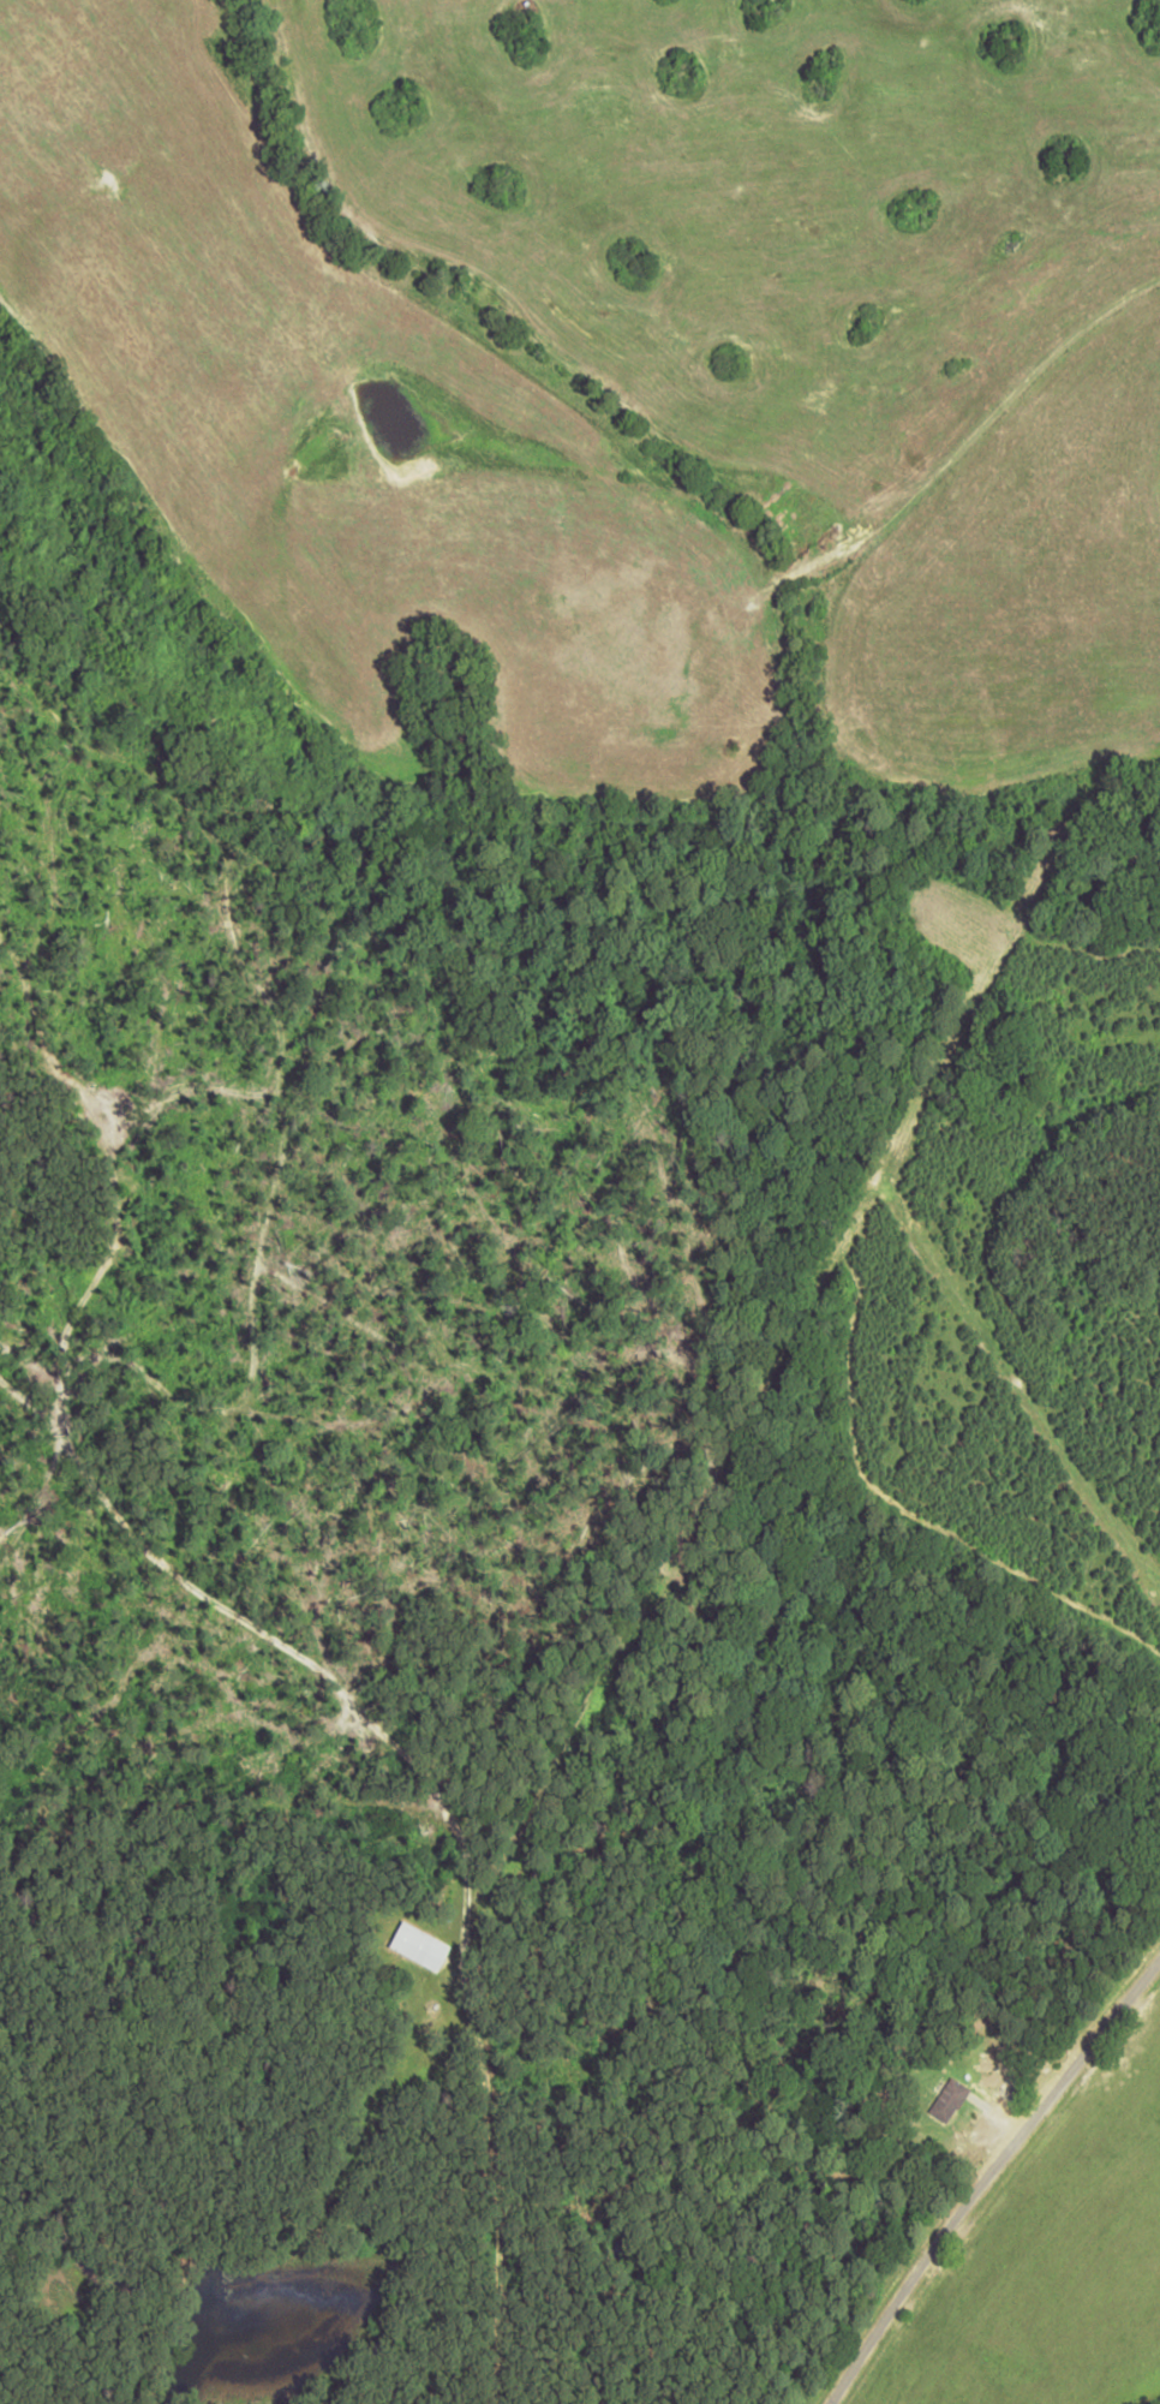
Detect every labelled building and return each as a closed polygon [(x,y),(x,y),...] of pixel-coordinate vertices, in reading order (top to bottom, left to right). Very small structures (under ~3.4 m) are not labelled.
[(450,1942),(400,1921),(388,1949),(439,1969),(450,1942)] [(972,2088),(949,2076),(937,2100),(959,2112),(972,2088)]
